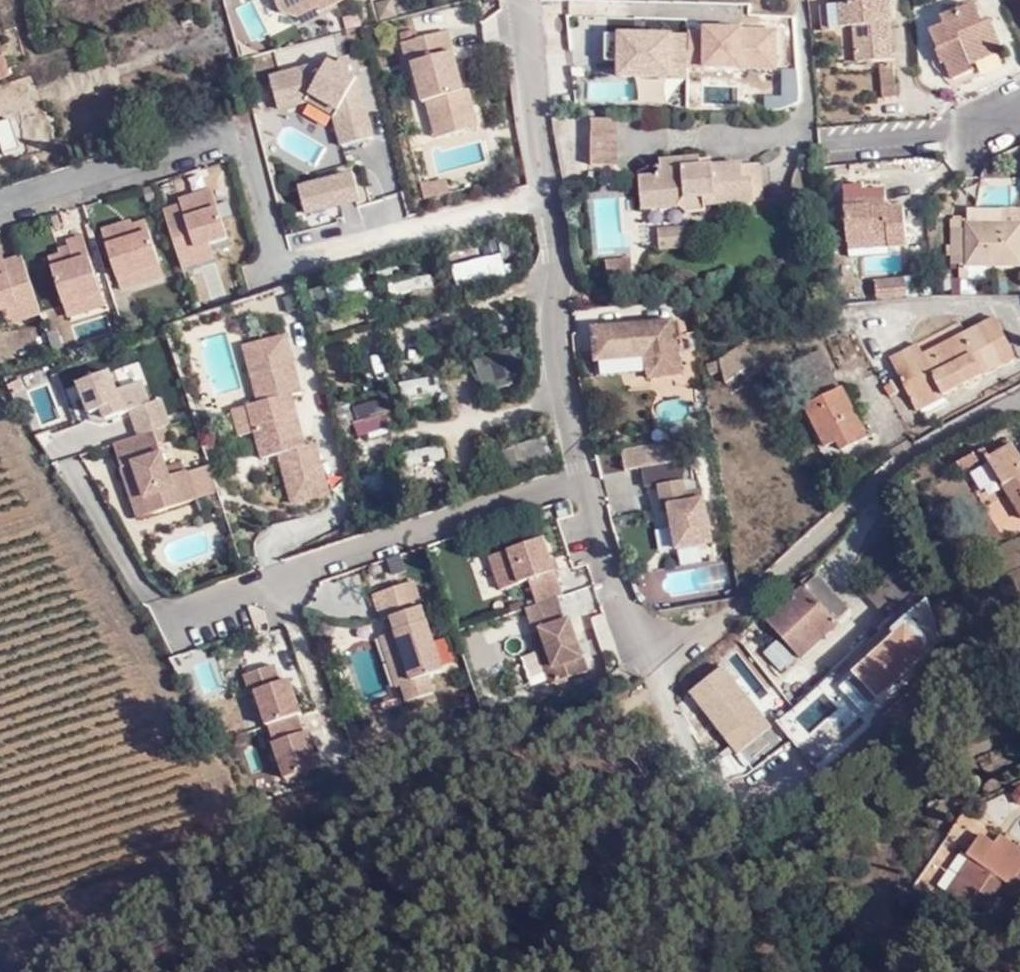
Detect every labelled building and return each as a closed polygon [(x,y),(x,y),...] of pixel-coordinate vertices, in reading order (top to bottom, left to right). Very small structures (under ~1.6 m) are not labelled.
[(279,2),(284,12),(299,14),(308,10),(319,4),(322,10),(333,4),(341,0),(278,0),(279,2)] [(825,30),(857,28),(859,64),(895,61),(891,3),(823,8),(825,30)] [(972,67),(969,59),(1002,46),(993,21),(985,24),(977,7),(944,20),(946,25),(933,31),(955,83),(975,74),(972,67)] [(687,78),(687,25),(620,25),(620,77),(687,78)] [(460,78),(448,32),(402,44),(408,65),(413,64),(423,104),(428,103),(434,128),(476,117),(469,91),(457,94),(453,79),(460,78)] [(10,77),(0,46),(0,80),(10,77)] [(972,67),(1005,53),(1002,46),(969,59),(972,67)] [(355,57),(345,59),(341,67),(353,74),(357,66),(355,57)] [(284,110),(312,103),(337,118),(343,145),(375,137),(361,79),(353,74),(341,67),(332,62),(275,76),(282,103),(284,110)] [(898,97),(895,66),(886,67),(886,99),(898,97)] [(437,138),(478,128),(476,117),(434,128),(437,138)] [(619,121),(593,121),(592,143),(619,143),(619,121)] [(592,143),(592,165),(618,165),(619,143),(592,143)] [(701,167),(700,158),(682,159),(683,168),(701,167)] [(660,161),(661,176),(640,177),(641,208),(659,207),(679,207),(684,212),(706,211),(706,204),(754,202),(753,179),(743,179),(742,164),(701,167),(683,168),(682,159),(660,161)] [(763,201),(760,163),(742,164),(743,179),(753,179),(754,202),(763,201)] [(870,173),(845,174),(846,187),(866,186),(867,192),(871,192),(870,173)] [(364,201),(357,174),(304,188),(310,214),(364,201)] [(888,199),(887,191),(871,192),(867,192),(866,186),(846,187),(847,201),(851,243),(891,241),(892,246),(909,246),(907,208),(889,208),(888,199)] [(214,192),(199,196),(211,239),(226,235),(214,192)] [(199,196),(165,206),(182,264),(215,255),(211,239),(199,196)] [(679,207),(659,207),(660,227),(684,226),(684,212),(679,207)] [(104,231),(123,290),(165,276),(146,218),(104,231)] [(967,230),(954,230),(953,263),(960,263),(970,263),(984,264),(990,264),(1019,265),(1019,226),(968,225),(967,230)] [(688,226),(684,226),(660,227),(658,227),(659,249),(689,248),(688,226)] [(85,243),(49,254),(67,315),(104,304),(85,243)] [(503,251),(454,259),(458,285),(507,277),(503,251)] [(0,258),(0,309),(5,308),(35,299),(21,252),(0,258)] [(633,275),(632,260),(607,262),(608,277),(633,275)] [(970,277),(970,263),(960,263),(960,277),(970,277)] [(328,279),(331,295),(366,288),(363,273),(328,279)] [(403,289),(433,286),(432,274),(402,276),(403,289)] [(907,292),(932,291),(931,274),(906,276),(907,292)] [(908,298),(906,280),(878,283),(879,301),(908,298)] [(39,315),(35,299),(5,308),(10,323),(39,315)] [(913,400),(941,387),(944,395),(1018,359),(997,319),(925,355),(920,344),(892,359),(913,400)] [(679,374),(674,320),(593,328),(595,362),(646,357),(648,377),(679,374)] [(288,335),(244,346),(248,363),(292,352),(288,335)] [(748,342),(717,363),(710,364),(712,374),(723,372),(728,383),(743,373),(755,364),(748,342)] [(478,348),(481,385),(534,381),(532,344),(478,348)] [(840,443),(852,437),(856,445),(869,438),(844,388),(842,389),(823,351),(789,369),(807,405),(806,406),(828,449),(840,443)] [(293,396),(303,393),(292,352),(248,363),(259,403),(248,406),(255,434),(262,460),(279,455),(288,488),(327,478),(317,445),(307,448),(293,396)] [(747,379),(759,370),(755,364),(743,373),(747,379)] [(103,416),(127,409),(134,431),(152,426),(167,421),(159,395),(147,399),(140,378),(115,386),(110,370),(76,381),(85,409),(100,405),(103,416)] [(890,398),(899,392),(893,383),(884,388),(890,398)] [(919,411),(946,397),(944,395),(941,387),(913,400),(919,411)] [(388,395),(354,405),(359,423),(394,413),(388,395)] [(232,410),(240,438),(255,434),(248,406),(232,410)] [(152,426),(134,431),(112,438),(120,465),(132,461),(143,494),(159,489),(165,504),(176,501),(194,495),(189,479),(185,466),(167,472),(160,449),(152,426)] [(551,452),(547,437),(516,446),(521,461),(551,452)] [(840,443),(844,451),(856,445),(852,437),(840,443)] [(690,461),(686,440),(657,446),(661,466),(690,461)] [(490,454),(494,468),(521,461),(516,446),(490,454)] [(623,452),(627,472),(661,466),(657,446),(623,452)] [(1012,446),(988,461),(982,451),(962,462),(983,498),(1003,487),(1019,514),(1019,459),(1012,446)] [(159,489),(143,494),(132,461),(120,465),(136,514),(165,504),(159,489)] [(331,494),(327,478),(288,488),(292,504),(331,494)] [(669,509),(677,552),(713,545),(705,500),(688,503),(687,495),(685,483),(658,488),(662,510),(669,509)] [(703,492),(687,495),(688,503),(705,500),(703,492)] [(495,588),(525,578),(533,604),(554,598),(559,596),(551,572),(546,555),(540,538),(509,549),(485,556),(495,588)] [(710,570),(665,571),(665,591),(710,591),(710,570)] [(802,584),(805,587),(767,622),(800,658),(852,611),(820,576),(817,578),(813,573),(802,584)] [(439,674),(410,584),(371,597),(379,623),(389,620),(394,635),(409,683),(425,678),(439,674)] [(561,621),(554,598),(533,604),(523,608),(530,630),(543,669),(546,681),(582,669),(578,657),(566,619),(561,621)] [(403,703),(431,694),(425,678),(409,683),(394,635),(378,640),(393,688),(398,687),(403,703)] [(776,637),(760,652),(779,672),(795,656),(776,637)] [(247,691),(251,690),(262,723),(263,723),(293,713),(297,712),(286,678),(277,681),(271,663),(241,673),(247,691)] [(732,754),(771,729),(728,663),(689,688),(732,754)] [(299,732),(293,713),(263,723),(269,742),(299,732)] [(315,766),(303,731),(299,732),(269,742),(268,742),(280,778),(315,766)] [(1019,850),(1011,845),(1007,853),(995,846),(982,837),(968,858),(972,861),(949,895),(969,909),(973,903),(989,913),(1004,891),(1019,901),(1019,851),(1019,850)] [(1011,845),(1001,837),(995,846),(1007,853),(1011,845)]
